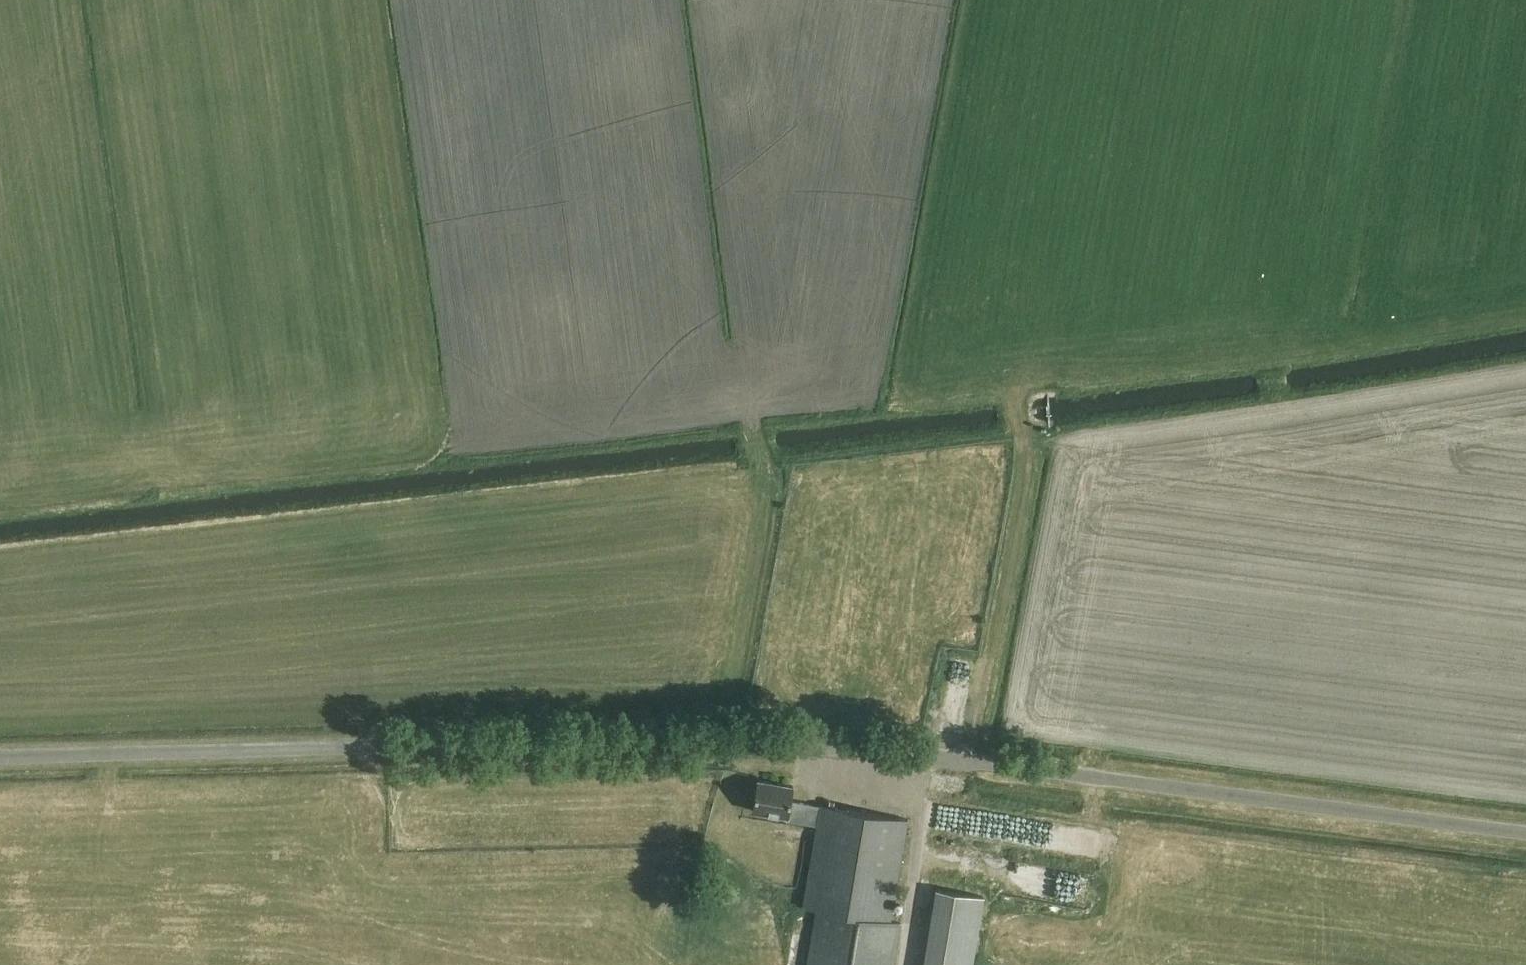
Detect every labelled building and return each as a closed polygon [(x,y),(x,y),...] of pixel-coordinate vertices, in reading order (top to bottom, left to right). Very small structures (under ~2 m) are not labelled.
[(786,817),(786,820),(788,820),(818,826),(818,827),(804,909),(816,911),(807,964),(894,964),(901,923),(891,921),(908,820),(822,805),(822,808),(792,803),(794,788),(759,782),(754,811),(786,817)] [(923,964),(973,964),(984,897),(936,889),(923,964)]
